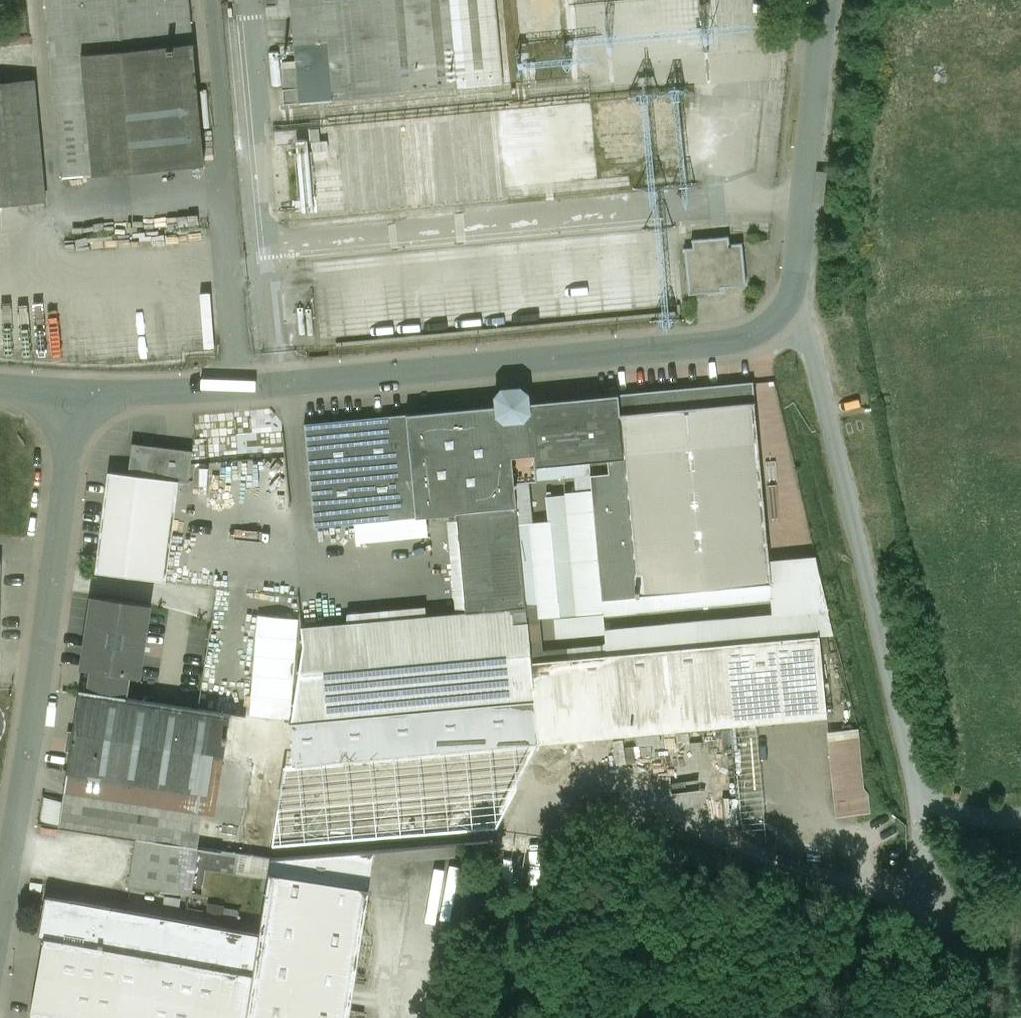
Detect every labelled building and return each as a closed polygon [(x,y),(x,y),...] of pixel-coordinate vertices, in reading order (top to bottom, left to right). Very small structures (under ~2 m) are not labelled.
[(64,178),(204,165),(189,0),(47,0),(64,178)] [(271,10),(295,20),(306,87),(288,90),(291,107),(431,85),(452,31),(413,16),(430,13),(428,0),(415,0),(427,5),(410,7),(409,0),(270,0),(271,10)] [(710,17),(712,45),(731,43),(729,16),(710,17)] [(41,77),(0,80),(0,203),(49,200),(41,77)] [(729,237),(692,240),(693,248),(685,249),(689,295),(712,293),(711,289),(746,286),(743,244),(730,245),(729,237)] [(526,467),(590,461),(599,460),(623,458),(624,472),(634,575),(615,577),(617,597),(771,583),(752,383),(619,396),(619,395),(530,404),(532,427),(522,428),(526,467)] [(508,406),(307,425),(309,446),(509,427),(508,406)] [(509,427),(309,446),(316,525),(457,512),(517,507),(514,480),(510,429),(509,427)] [(514,480),(527,479),(526,467),(522,428),(510,429),(514,480)] [(193,452),(134,444),(129,475),(110,473),(97,573),(156,582),(170,482),(189,484),(193,452)] [(599,460),(600,474),(624,472),(623,458),(599,460)] [(603,598),(617,597),(615,577),(634,575),(624,472),(600,474),(599,460),(590,461),(591,473),(603,598)] [(564,476),(591,473),(590,461),(526,467),(527,479),(564,476)] [(605,631),(604,614),(603,598),(591,473),(564,476),(566,495),(548,496),(560,635),(605,631)] [(526,607),(517,507),(457,512),(465,609),(466,613),(526,607)] [(604,614),(772,598),(771,583),(617,597),(603,598),(604,614)] [(149,606),(94,597),(83,668),(92,669),(88,692),(80,690),(79,692),(121,698),(126,699),(130,675),(138,676),(149,606)] [(532,663),(526,607),(466,613),(465,609),(302,623),(304,646),(292,724),(535,702),(532,663)] [(819,636),(834,634),(829,611),(605,631),(608,656),(723,645),(819,636)] [(819,636),(723,645),(731,725),(827,716),(819,636)] [(535,702),(538,743),(731,725),(723,645),(608,656),(532,663),(535,702)] [(121,698),(79,692),(67,773),(109,779),(109,778),(121,698)] [(126,699),(121,698),(109,778),(207,793),(213,754),(225,756),(231,714),(126,699)] [(538,743),(535,702),(292,724),(294,766),(538,743)] [(868,726),(834,728),(838,814),(872,812),(868,726)] [(256,772),(254,782),(271,786),(273,776),(256,772)] [(207,793),(109,778),(109,779),(67,773),(66,782),(59,828),(137,839),(137,838),(198,848),(207,793)] [(198,848),(137,838),(137,839),(130,886),(192,895),(198,848)] [(375,850),(271,859),(272,859),(270,873),(369,887),(375,850)] [(270,873),(260,935),(259,935),(246,1017),(349,1017),(369,887),(270,873)] [(47,898),(42,924),(48,925),(31,1017),(39,1017),(246,1017),(259,935),(47,898)]
